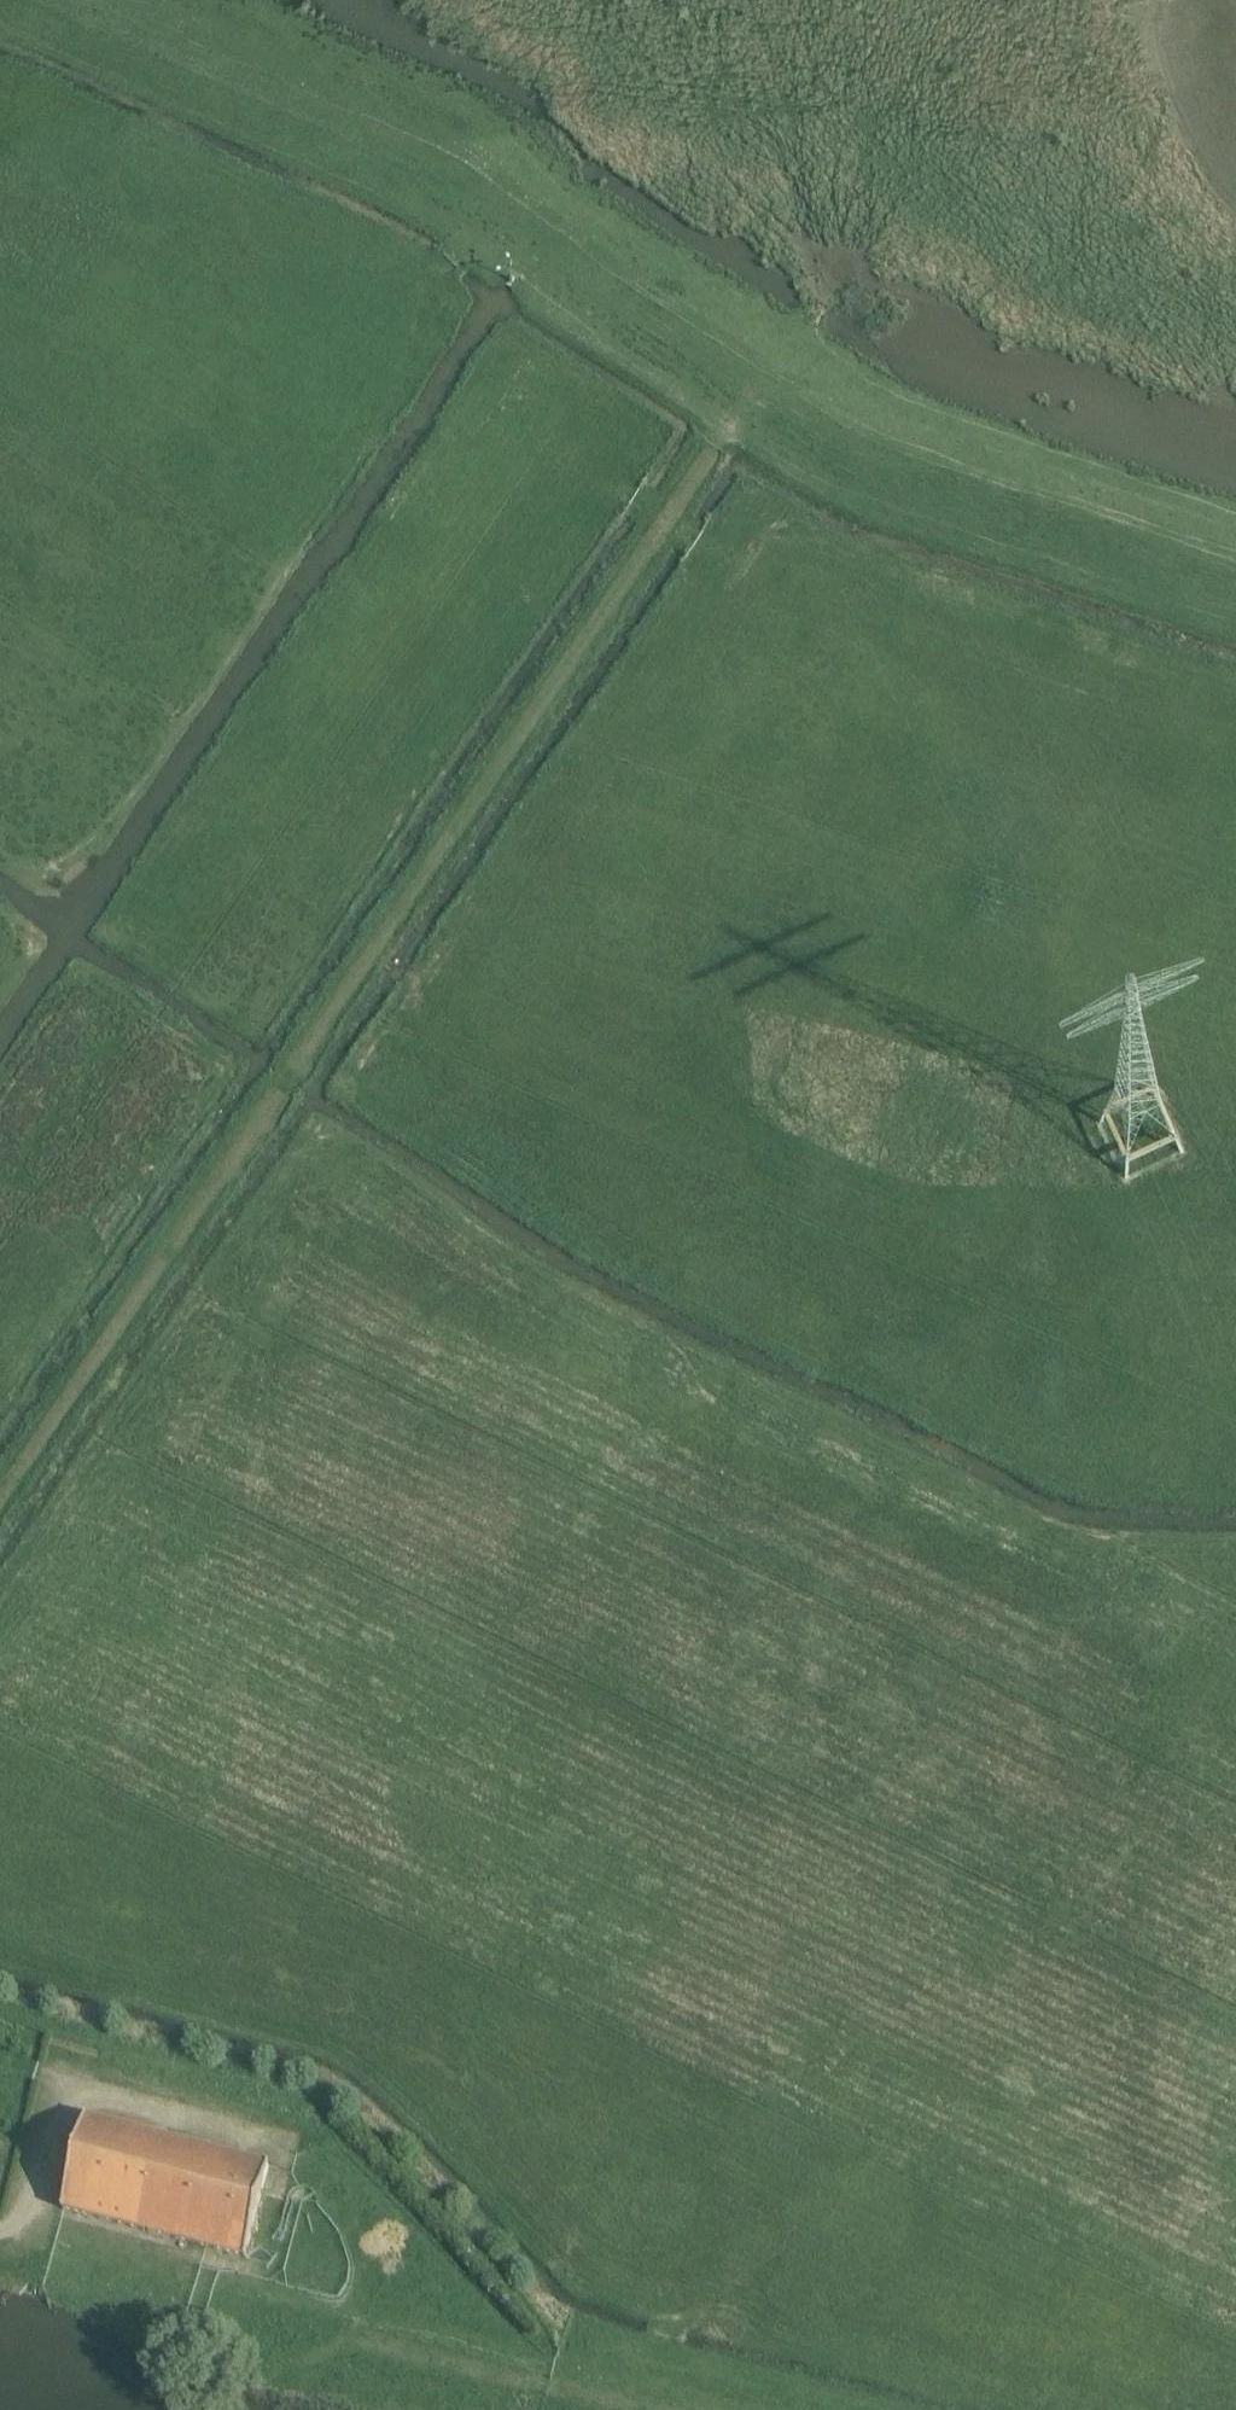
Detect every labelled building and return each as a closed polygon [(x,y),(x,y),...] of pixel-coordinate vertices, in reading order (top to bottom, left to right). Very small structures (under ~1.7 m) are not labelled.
[(62,2209),(246,2258),(269,2167),(85,2118),(62,2209)]
